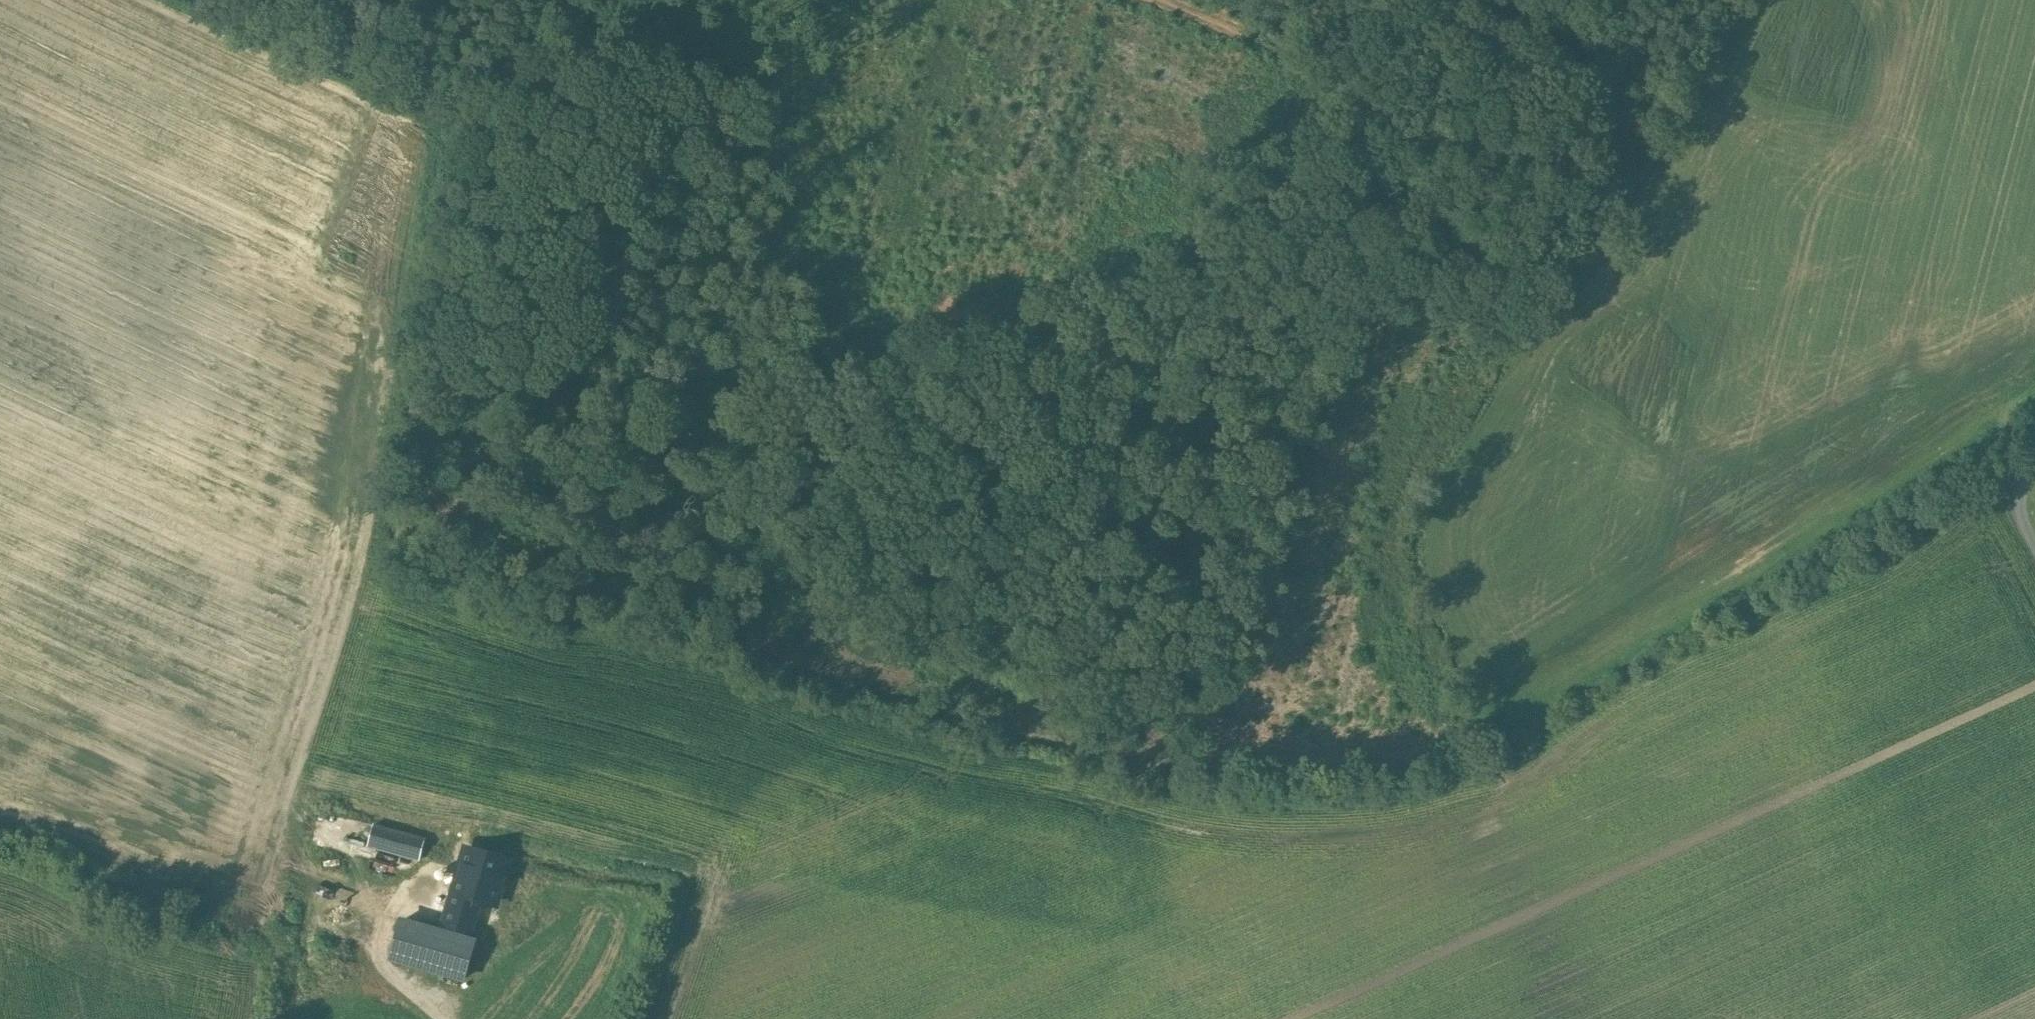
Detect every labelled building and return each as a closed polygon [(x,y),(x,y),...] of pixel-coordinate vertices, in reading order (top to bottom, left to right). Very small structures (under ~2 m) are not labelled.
[(425,839),(373,825),(367,844),(419,858),(425,839)] [(502,860),(460,849),(443,908),(468,915),(462,934),(474,938),(480,919),(518,930),(532,881),(499,872),(502,860)] [(462,934),(406,918),(395,955),(463,975),(474,938),(462,934)]
